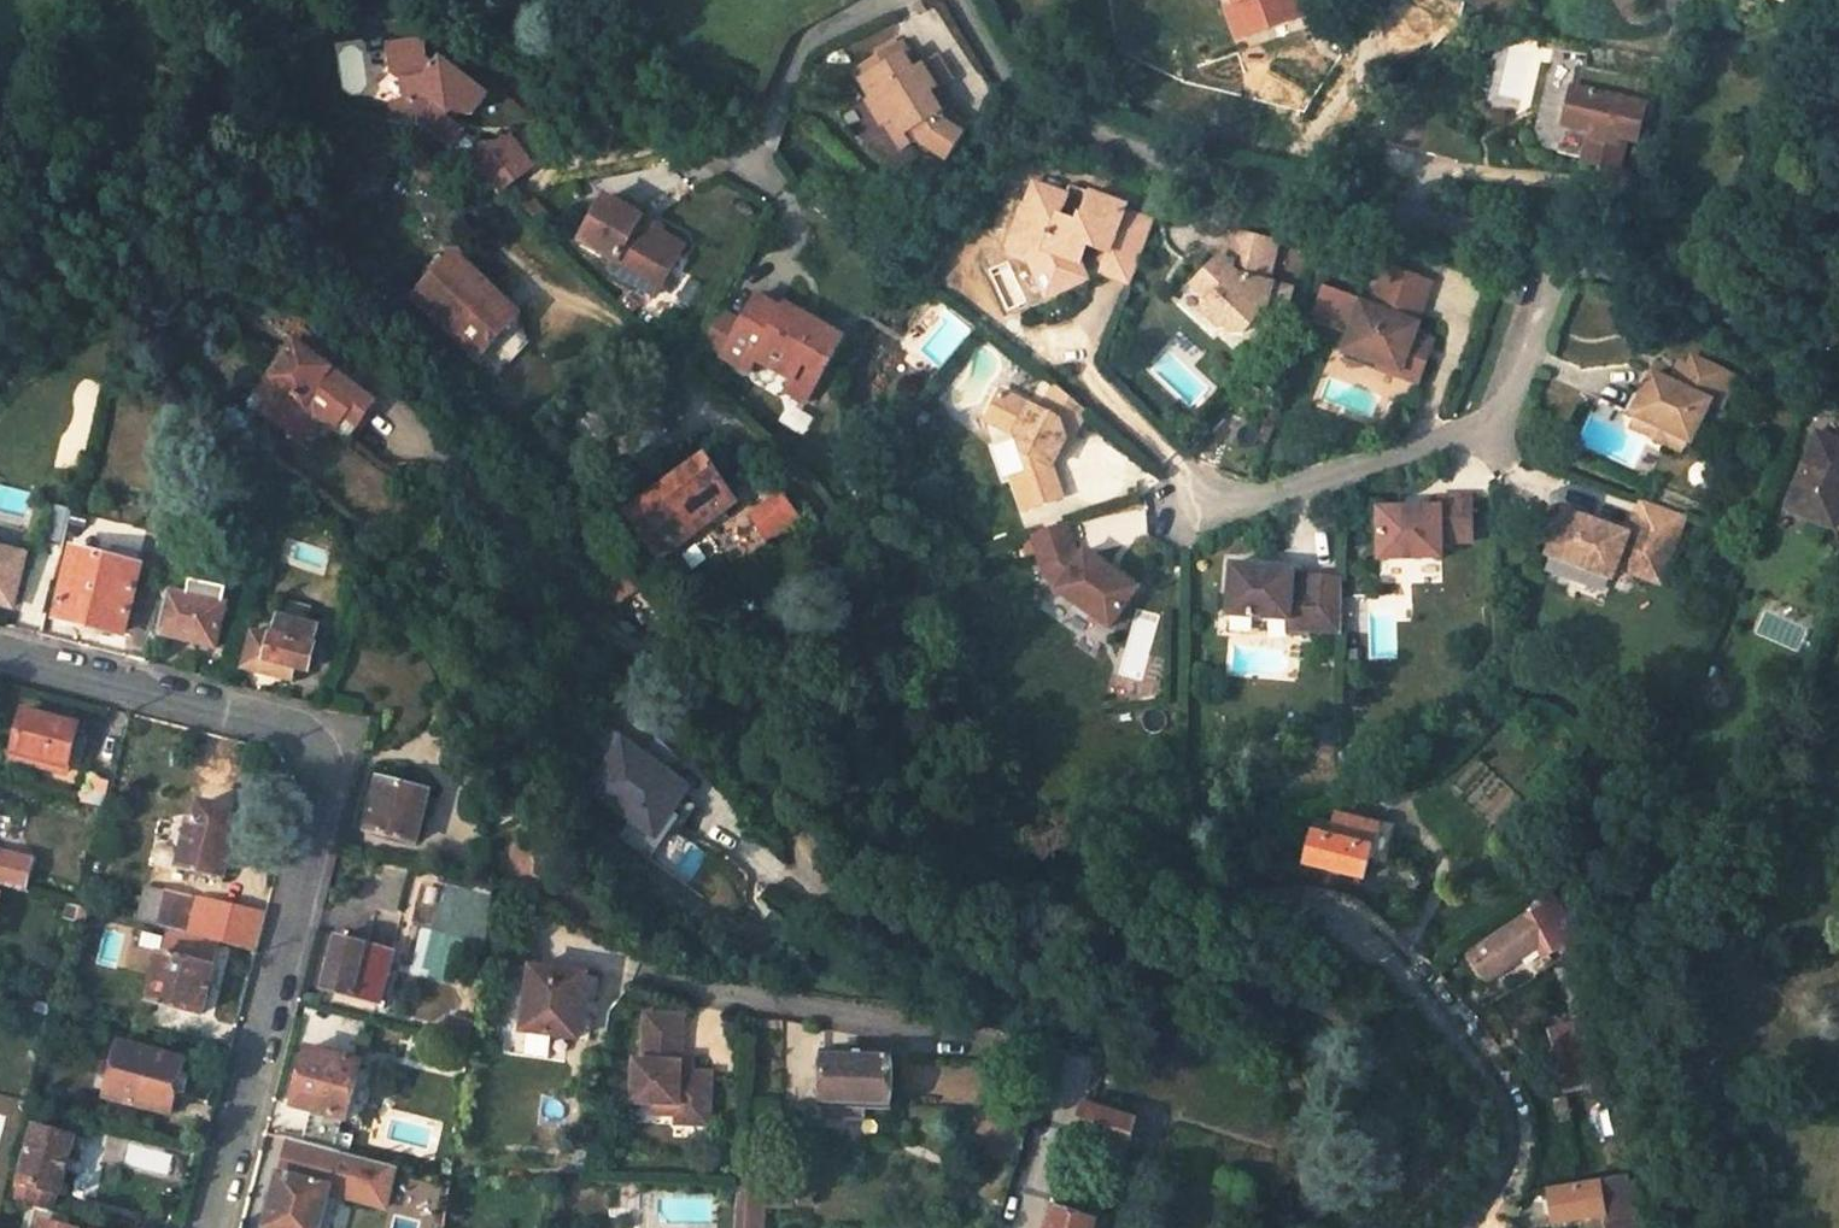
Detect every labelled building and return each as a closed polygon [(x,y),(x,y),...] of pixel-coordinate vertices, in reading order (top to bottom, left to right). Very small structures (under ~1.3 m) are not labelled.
[(1230,8),(1231,10),(1238,7),(1249,37),(1298,20),(1290,0),(1227,0),(1230,8)] [(1249,37),(1238,7),(1231,10),(1230,8),(1222,11),(1233,42),(1249,37)] [(442,114),(450,104),(459,111),(471,112),(485,94),(440,57),(433,65),(423,58),(422,40),(385,43),(387,72),(405,83),(404,98),(397,103),(388,103),(386,124),(424,127),(433,131),(439,134),(496,192),(527,163),(501,133),(488,145),(477,145),(442,114)] [(874,101),(886,126),(894,123),(903,139),(916,132),(924,150),(949,167),(971,135),(954,124),(950,116),(943,119),(934,98),(929,101),(918,79),(913,69),(918,66),(910,50),(865,71),(879,99),(874,101)] [(940,95),(930,73),(923,77),(918,79),(929,101),(934,98),(940,95)] [(1638,124),(1643,104),(1568,89),(1560,128),(1586,134),(1581,160),(1618,168),(1627,123),(1638,124)] [(1083,224),(1066,218),(1077,188),(1044,176),(1036,198),(1033,197),(1011,259),(1028,265),(1045,271),(1061,303),(1092,289),(1076,257),(1088,251),(1112,261),(1104,282),(1132,292),(1155,229),(1127,220),(1128,214),(1092,200),(1083,224)] [(602,272),(651,298),(677,252),(680,247),(652,232),(649,236),(627,224),(629,219),(632,214),(599,196),(574,242),(609,261),(602,272)] [(627,224),(649,236),(652,232),(655,226),(632,214),(629,219),(627,224)] [(1246,341),(1268,317),(1286,321),(1292,297),(1268,292),(1278,250),(1238,241),(1230,271),(1216,267),(1192,294),(1210,309),(1201,320),(1217,335),(1222,330),(1235,341),(1246,341)] [(477,360),(518,317),(455,254),(413,297),(477,360)] [(1061,303),(1045,271),(1028,265),(1049,309),(1061,303)] [(1345,356),(1402,375),(1400,383),(1422,390),(1431,363),(1410,357),(1418,337),(1421,330),(1419,325),(1433,286),(1388,271),(1373,311),(1362,307),(1345,356)] [(752,296),(737,325),(759,337),(774,309),(752,296)] [(837,336),(777,303),(774,309),(759,337),(737,325),(712,311),(693,350),(715,363),(737,376),(746,361),(787,384),(782,394),(799,404),(837,336)] [(289,335),(260,367),(271,378),(253,400),(273,417),(302,386),(344,420),(360,399),(289,335)] [(1431,363),(1438,344),(1418,337),(1410,357),(1431,363)] [(1696,439),(1720,388),(1729,392),(1739,371),(1694,351),(1682,379),(1655,367),(1634,412),(1691,437),(1696,439)] [(253,400),(271,378),(260,367),(240,389),(253,400)] [(273,417),(301,443),(321,421),(333,430),(344,420),(302,386),(273,417)] [(1051,407),(1012,390),(1006,392),(997,410),(1002,425),(1024,434),(1038,474),(1025,479),(1037,511),(1075,496),(1063,465),(1076,436),(1081,439),(1093,412),(1060,387),(1051,407)] [(1633,426),(1685,450),(1691,437),(1639,414),(1633,426)] [(591,458),(606,447),(590,423),(575,433),(591,458)] [(1823,429),(1794,506),(1838,523),(1838,435),(1823,429)] [(659,560),(735,505),(703,461),(628,513),(659,560)] [(1391,555),(1447,554),(1447,536),(1483,535),(1483,490),(1448,490),(1447,505),(1391,505),(1391,555)] [(1559,552),(1620,573),(1624,562),(1670,577),(1696,509),(1647,492),(1635,526),(1575,505),(1559,552)] [(768,543),(800,519),(782,494),(751,517),(768,543)] [(1069,592),(1124,628),(1151,588),(1096,551),(1093,556),(1088,553),(1077,521),(1043,534),(1059,577),(1073,586),(1069,592)] [(13,607),(27,557),(0,549),(0,604),(13,607)] [(118,634),(135,566),(72,551),(54,618),(118,634)] [(611,603),(627,593),(602,557),(587,568),(611,603)] [(1302,568),(1240,567),(1239,621),(1299,622),(1299,614),(1321,614),(1321,630),(1350,631),(1351,577),(1317,575),(1317,590),(1302,590),(1302,568)] [(222,605),(225,592),(190,584),(187,597),(222,605)] [(158,633),(214,648),(225,606),(187,597),(169,592),(158,633)] [(1299,630),(1321,630),(1321,614),(1299,614),(1299,622),(1299,630)] [(309,671),(320,629),(274,619),(264,661),(274,664),(271,676),(295,680),(298,668),(309,671)] [(62,771),(73,725),(19,711),(9,752),(41,760),(40,766),(62,771)] [(654,831),(683,789),(623,746),(594,789),(654,831)] [(9,752),(8,758),(40,766),(41,760),(9,752)] [(414,842),(428,791),(377,780),(364,830),(414,842)] [(110,788),(91,784),(86,798),(83,797),(81,806),(104,812),(110,788)] [(178,868),(223,880),(235,833),(227,831),(232,813),(203,806),(198,824),(190,821),(178,868)] [(1364,880),(1379,828),(1338,818),(1333,839),(1316,836),(1307,866),(1364,880)] [(183,935),(191,899),(147,888),(138,923),(183,935)] [(444,890),(436,931),(484,940),(492,898),(444,890)] [(1540,900),(1564,945),(1571,957),(1589,947),(1581,933),(1552,893),(1540,900)] [(1540,900),(1522,911),(1468,950),(1485,978),(1517,959),(1512,952),(1535,938),(1539,946),(1545,956),(1564,945),(1540,900)] [(1512,952),(1517,959),(1539,946),(1535,938),(1512,952)] [(148,1001),(200,1014),(211,968),(198,965),(203,950),(164,939),(148,1001)] [(378,1003),(391,953),(336,939),(323,990),(378,1003)] [(585,975),(531,964),(527,982),(518,989),(516,1001),(523,1011),(520,1028),(575,1039),(585,975)] [(678,1068),(679,1017),(642,1015),(641,1063),(633,1062),(632,1104),(676,1105),(675,1124),(708,1125),(710,1073),(682,1073),(678,1068)] [(1592,1081),(1575,1026),(1551,1033),(1567,1088),(1592,1081)] [(451,1037),(448,1050),(468,1055),(470,1043),(451,1037)] [(169,1113),(183,1062),(118,1044),(104,1096),(169,1113)] [(344,1120),(358,1063),(306,1050),(291,1107),(308,1111),(301,1140),(325,1147),(336,1149),(339,1134),(336,1133),(340,1120),(344,1120)] [(889,1107),(891,1054),(824,1051),(822,1114),(844,1114),(844,1105),(889,1107)] [(1125,1152),(1135,1122),(1084,1107),(1075,1134),(1092,1139),(1090,1141),(1125,1152)] [(60,1195),(73,1137),(35,1128),(15,1203),(37,1209),(46,1211),(51,1213),(56,1194),(60,1195)] [(283,1159),(320,1170),(325,1147),(301,1140),(289,1136),(283,1159)] [(330,1172),(336,1149),(325,1147),(320,1170),(330,1172)] [(326,1188),(278,1175),(266,1225),(275,1227),(316,1227),(326,1188)] [(762,1205),(791,1206),(791,1203),(792,1179),(792,1176),(762,1177),(762,1189),(737,1189),(734,1227),(760,1227),(762,1205)] [(1633,1217),(1627,1178),(1585,1185),(1585,1186),(1551,1193),(1556,1222),(1608,1213),(1609,1220),(1633,1217)] [(1095,1221),(1092,1221),(1096,1210),(1071,1204),(1068,1213),(1055,1210),(1050,1227),(1093,1227),(1095,1221)] [(37,1209),(32,1227),(42,1227),(46,1211),(37,1209)] [(82,1220),(51,1213),(46,1211),(42,1227),(80,1227),(82,1220)] [(1633,1217),(1609,1220),(1608,1213),(1597,1215),(1599,1227),(1635,1227),(1633,1217)]
